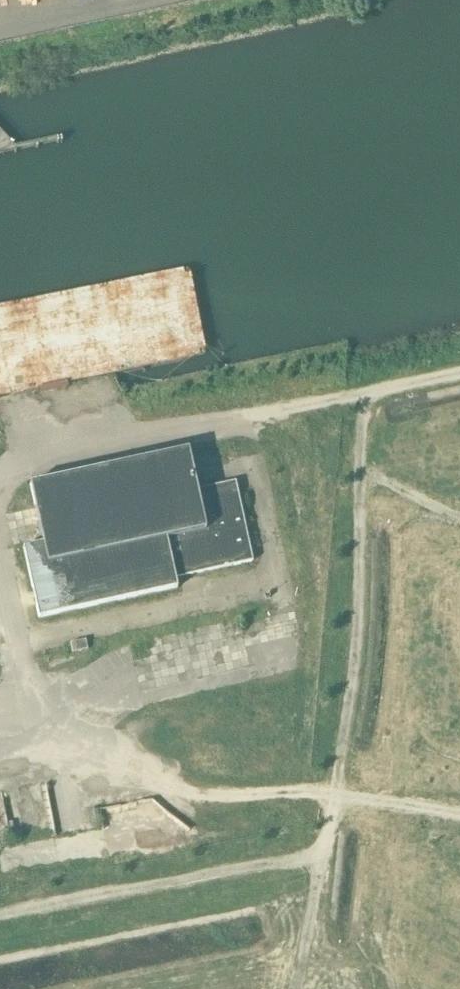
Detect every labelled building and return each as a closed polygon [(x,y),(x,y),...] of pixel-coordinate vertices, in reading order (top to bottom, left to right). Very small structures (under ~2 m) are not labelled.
[(39,619),(60,614),(177,588),(176,579),(253,563),(236,482),(197,490),(188,451),(31,486),(43,544),(23,549),(39,619)]
